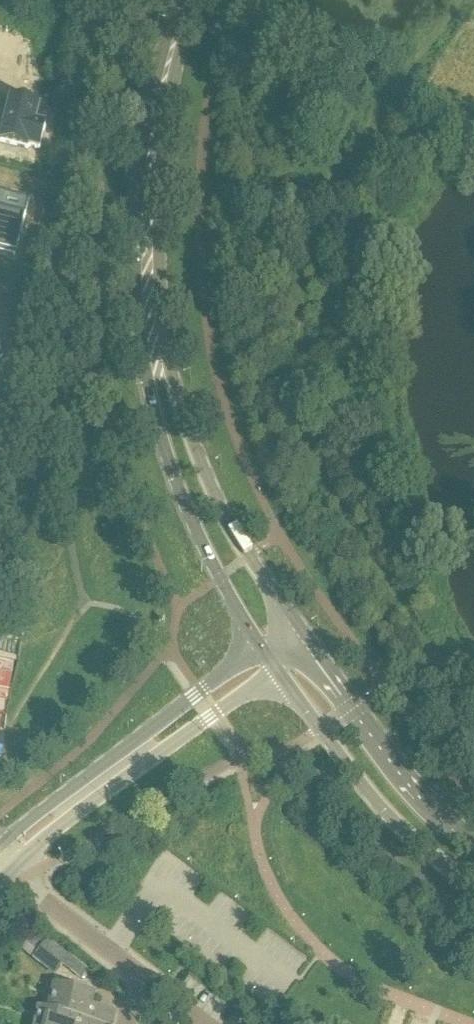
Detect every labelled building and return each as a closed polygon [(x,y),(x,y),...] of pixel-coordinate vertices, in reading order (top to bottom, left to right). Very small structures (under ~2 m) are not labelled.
[(28,152),(29,150),(40,153),(46,129),(35,127),(39,110),(34,109),(35,105),(18,101),(17,105),(12,103),(9,115),(0,113),(0,145),(28,152)] [(14,255),(13,258),(15,258),(26,217),(3,212),(7,196),(0,194),(0,251),(14,255)] [(37,933),(22,950),(55,978),(63,968),(81,983),(90,971),(72,956),(70,958),(49,940),(48,942),(37,933)] [(48,1011),(48,1012),(102,1023),(114,1023),(116,1013),(93,1008),(96,995),(54,986),(48,1011)] [(35,1023),(102,1023),(48,1012),(48,1011),(38,1009),(35,1023)]
